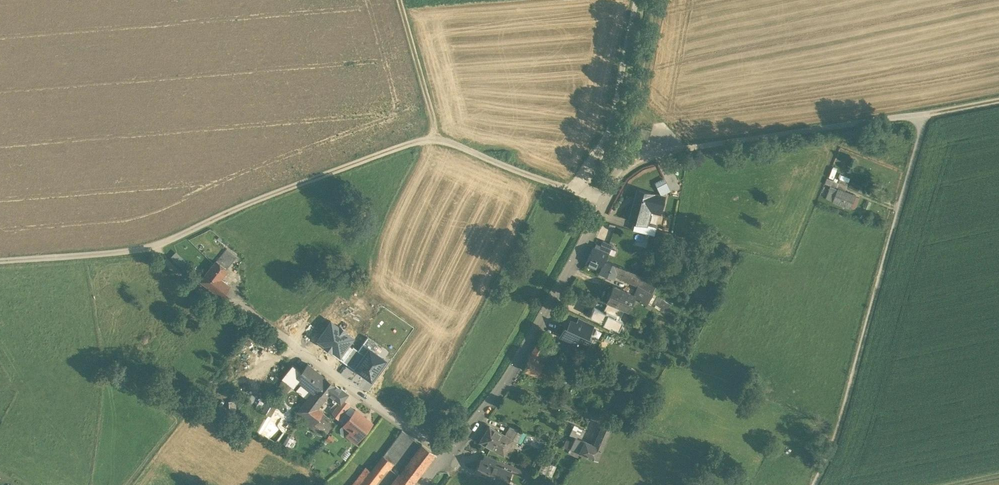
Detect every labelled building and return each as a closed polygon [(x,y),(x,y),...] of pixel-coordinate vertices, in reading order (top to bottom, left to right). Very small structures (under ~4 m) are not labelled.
[(838,183),(827,178),(825,184),(830,186),(836,188),(838,183)] [(838,189),(845,191),(848,184),(839,180),(838,183),(836,188),(838,189)] [(850,181),(848,186),(858,190),(860,185),(850,181)] [(826,197),(834,201),(838,189),(836,188),(830,186),(826,197)] [(845,191),(838,189),(834,201),(851,207),(856,196),(845,191)] [(664,197),(639,190),(635,204),(633,204),(629,221),(635,222),(646,225),(646,224),(650,211),(660,213),(664,197)] [(646,225),(635,222),(633,230),(654,235),(656,227),(646,224),(646,225)] [(612,245),(603,241),(598,251),(608,255),(612,245)] [(235,258),(221,247),(220,249),(224,252),(216,261),(227,269),(235,258)] [(598,251),(593,248),(585,264),(599,271),(604,260),(605,261),(608,255),(598,251)] [(171,257),(180,267),(186,261),(176,252),(171,257)] [(605,261),(604,260),(599,271),(599,272),(607,276),(606,278),(609,279),(610,277),(613,279),(616,273),(621,275),(624,269),(605,261)] [(208,271),(209,271),(201,280),(221,296),(228,286),(219,278),(227,269),(216,261),(208,271)] [(642,276),(624,269),(621,275),(621,276),(629,280),(628,282),(638,286),(642,276)] [(642,276),(638,286),(652,292),(657,282),(642,276)] [(634,295),(633,297),(646,304),(648,302),(652,292),(638,286),(634,295)] [(618,292),(611,289),(610,292),(609,292),(606,297),(608,297),(606,300),(608,301),(624,308),(628,309),(633,297),(634,295),(619,289),(618,292)] [(648,302),(665,313),(670,304),(652,292),(648,302)] [(624,308),(608,301),(604,310),(616,316),(615,317),(619,319),(624,308)] [(603,311),(594,307),(589,316),(603,323),(602,324),(611,328),(612,327),(618,330),(622,321),(619,319),(615,317),(616,316),(604,310),(603,311)] [(593,325),(579,318),(576,323),(576,324),(590,330),(593,325)] [(570,321),(567,328),(564,326),(560,336),(585,348),(590,338),(587,337),(591,330),(590,330),(576,324),(576,323),(570,321)] [(346,346),(352,337),(331,322),(319,340),(326,345),(325,346),(334,352),(341,342),(346,346)] [(380,348),(367,338),(358,350),(364,355),(354,368),(370,380),(385,359),(376,353),(380,348)] [(556,346),(547,341),(543,346),(551,350),(553,352),(556,346)] [(346,346),(341,342),(334,352),(332,354),(342,362),(351,349),(346,346)] [(537,343),(529,358),(539,362),(540,359),(545,361),(551,350),(543,346),(537,343)] [(353,369),(354,368),(364,355),(358,350),(353,347),(342,362),(353,369)] [(539,362),(529,358),(524,370),(538,376),(541,368),(543,365),(544,365),(546,361),(545,361),(540,359),(539,362)] [(324,377),(308,364),(301,372),(296,378),(299,380),(302,383),(313,391),(324,377)] [(283,378),(294,387),(299,380),(296,378),(301,372),(293,365),(283,378)] [(551,372),(541,368),(538,376),(548,380),(551,372)] [(307,398),(306,401),(317,407),(328,393),(335,384),(324,377),(313,391),(307,398)] [(283,378),(274,393),(281,398),(291,385),(283,378)] [(313,391),(302,383),(297,390),(307,398),(313,391)] [(347,393),(335,384),(328,393),(336,399),(333,402),(337,405),(342,400),(347,393)] [(274,393),(271,396),(268,400),(274,406),(281,398),(274,393)] [(268,400),(262,409),(269,414),(274,406),(268,400)] [(337,405),(331,413),(338,419),(349,405),(342,400),(337,405)] [(317,407),(306,401),(297,411),(320,428),(326,433),(331,427),(319,417),(322,413),(316,408),(317,407)] [(371,423),(355,410),(344,424),(352,431),(360,437),(371,423)] [(320,428),(297,411),(294,415),(317,432),(320,428)] [(594,446),(589,457),(597,461),(610,430),(602,426),(594,446)] [(505,437),(489,428),(480,443),(504,456),(510,445),(512,441),(505,437)] [(523,433),(509,428),(505,437),(512,441),(510,445),(515,447),(523,433)] [(584,433),(576,429),(574,435),(579,437),(582,438),(584,433)] [(352,431),(347,436),(355,443),(360,437),(352,431)] [(402,431),(383,456),(393,463),(412,438),(402,431)] [(293,438),(288,435),(283,443),(288,446),(293,438)] [(578,439),(575,438),(574,440),(570,449),(581,454),(581,453),(586,443),(578,439)] [(594,446),(586,443),(581,453),(589,457),(594,446)] [(391,484),(412,484),(435,454),(421,445),(391,484)] [(352,484),(372,484),(383,470),(389,468),(389,469),(393,463),(383,456),(371,471),(365,467),(352,484)] [(496,461),(485,456),(483,462),(494,467),(496,461)] [(483,462),(480,468),(477,469),(475,473),(497,483),(503,484),(504,484),(505,481),(509,473),(494,467),(483,462)] [(556,468),(544,462),(539,473),(551,478),(556,468)]
